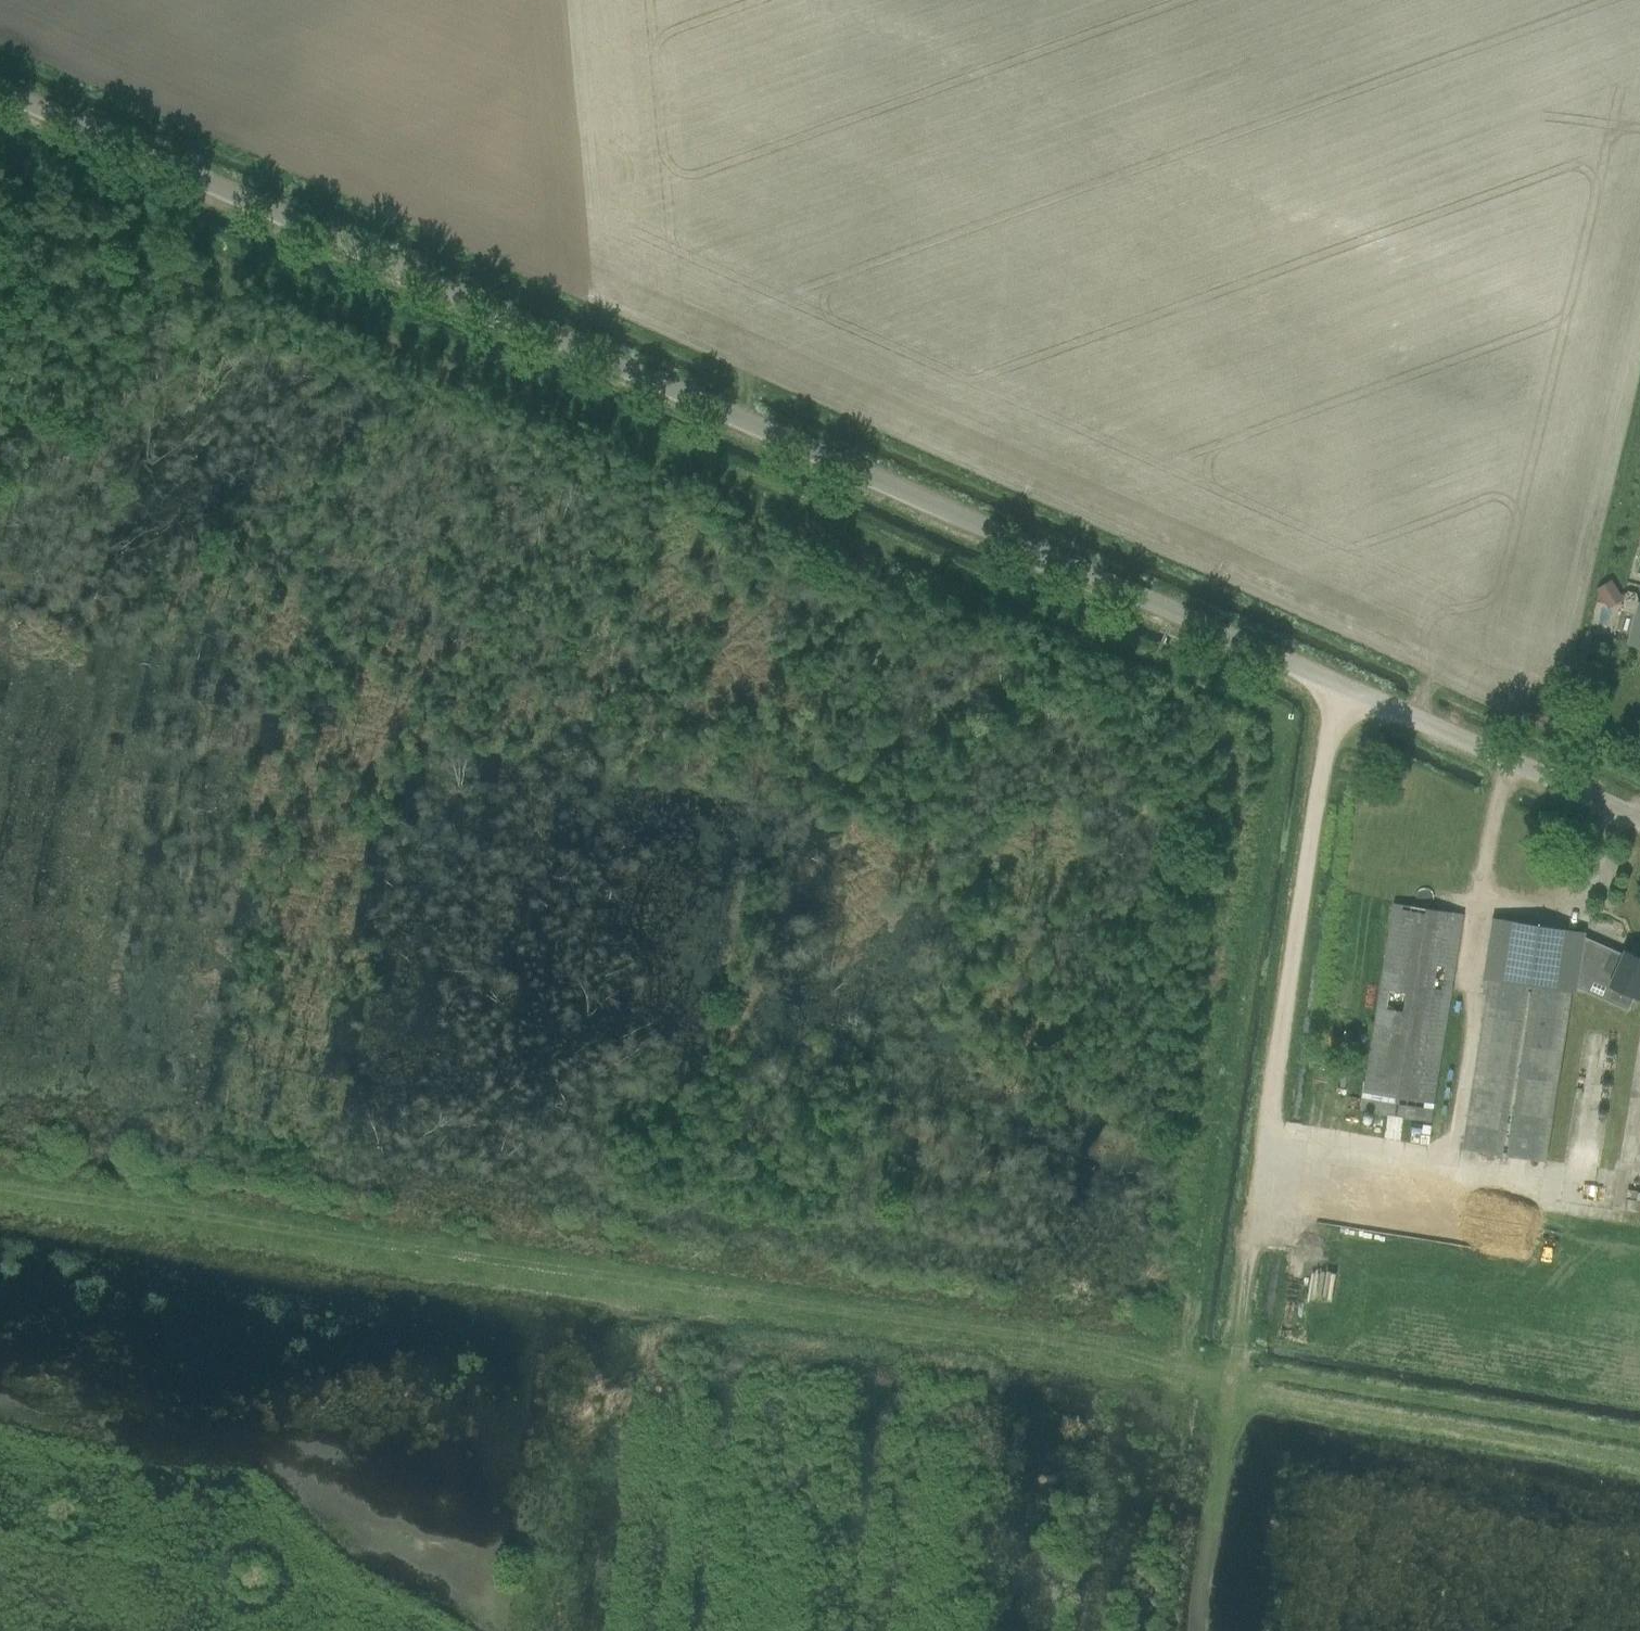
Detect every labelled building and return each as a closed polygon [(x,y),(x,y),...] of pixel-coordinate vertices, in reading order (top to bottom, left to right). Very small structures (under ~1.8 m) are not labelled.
[(1598,596),(1596,602),(1606,604),(1621,595),(1613,580),(1599,588),(1597,589),(1599,592),(1598,593),(1598,596)] [(1639,602),(1629,642),(1639,645),(1639,602)] [(1463,914),(1394,903),(1363,1111),(1432,1122),(1463,914)] [(1562,950),(1565,930),(1493,918),(1484,978),(1482,988),(1487,988),(1463,1148),(1547,1161),(1573,992),(1577,993),(1582,958),(1583,953),(1562,950)] [(1626,951),(1625,954),(1585,937),(1585,933),(1565,930),(1562,950),(1583,953),(1582,958),(1616,973),(1604,1000),(1629,1011),(1635,996),(1639,997),(1639,957),(1626,951)]
